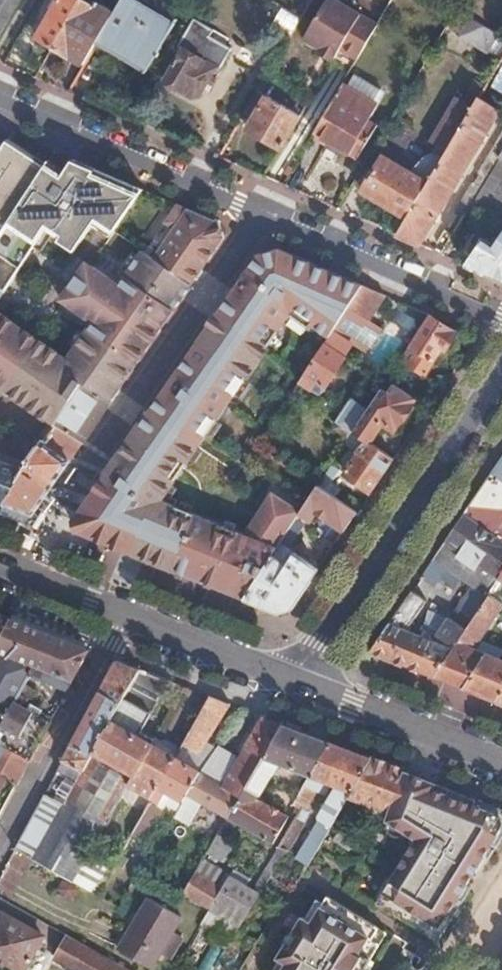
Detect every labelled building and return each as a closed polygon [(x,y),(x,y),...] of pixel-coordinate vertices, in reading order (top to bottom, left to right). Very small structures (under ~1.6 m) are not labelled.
[(18,0),(0,0),(0,32),(18,0)] [(53,46),(80,0),(57,0),(36,36),(53,46)] [(112,13),(90,0),(80,0),(53,46),(82,63),(96,41),(112,13)] [(112,13),(96,41),(145,69),(174,19),(149,3),(151,0),(120,0),(112,13)] [(339,0),(324,0),(303,37),(352,65),(372,30),(377,22),(339,0)] [(299,16),(281,6),(269,28),(286,38),(299,16)] [(451,20),(501,49),(501,34),(458,9),(451,20)] [(193,16),(158,76),(190,95),(196,95),(199,92),(214,66),(218,68),(231,46),(209,34),(213,27),(193,16)] [(332,99),(375,125),(391,97),(348,71),(332,99)] [(252,121),(267,96),(256,90),(241,115),(252,121)] [(267,96),(252,121),(248,128),(281,148),(299,114),(267,96)] [(407,215),(396,234),(419,244),(428,228),(499,110),(479,97),(473,107),(446,151),(427,183),(407,215)] [(446,151),(473,107),(458,98),(431,143),(446,151)] [(313,132),(356,157),(375,125),(332,99),(313,132)] [(375,125),(356,157),(365,162),(384,130),(375,125)] [(471,204),(490,173),(492,170),(500,157),(501,154),(501,131),(479,168),(479,174),(477,176),(478,180),(475,184),(471,182),(456,207),(466,214),(470,205),(471,204)] [(35,155),(0,136),(0,210),(35,155)] [(127,176),(50,145),(43,159),(35,155),(0,210),(0,215),(27,230),(41,207),(58,216),(55,222),(73,232),(92,202),(105,210),(127,176)] [(407,215),(427,183),(383,157),(363,190),(407,215)] [(492,170),(501,176),(501,158),(500,157),(492,170)] [(471,204),(491,217),(501,201),(501,181),(490,173),(471,204)] [(170,216),(181,196),(169,190),(158,209),(170,216)] [(170,216),(156,237),(195,261),(219,229),(216,212),(181,196),(170,216)] [(0,215),(0,248),(12,255),(27,230),(0,215)] [(43,425),(77,446),(195,261),(156,237),(145,230),(119,272),(82,249),(55,292),(91,313),(67,352),(0,312),(0,400),(43,425)] [(466,264),(501,280),(501,230),(493,242),(484,236),(483,238),(466,264)] [(476,234),(458,261),(466,264),(483,238),(476,234)] [(247,259),(109,470),(157,493),(274,316),(310,262),(274,247),(247,259)] [(0,248),(0,274),(12,255),(0,248)] [(310,262),(274,316),(321,344),(332,328),(361,286),(310,262)] [(349,306),(368,317),(381,295),(361,286),(349,306)] [(349,306),(342,317),(360,329),(368,317),(349,306)] [(456,330),(429,312),(400,356),(424,372),(442,344),(446,346),(456,330)] [(300,381),(310,387),(317,376),(325,381),(336,366),(353,341),(332,328),(328,338),(323,346),(300,381)] [(317,376),(310,387),(318,392),(325,381),(317,376)] [(353,429),(367,438),(369,440),(382,420),(394,427),(415,394),(387,376),(368,405),(352,395),(343,409),(336,419),(353,429)] [(0,489),(0,509),(20,518),(30,515),(77,446),(43,425),(10,473),(0,489)] [(369,440),(367,438),(344,471),(371,488),(394,456),(369,440)] [(501,542),(501,456),(489,474),(462,514),(501,542)] [(10,473),(0,469),(0,489),(10,473)] [(76,539),(116,555),(157,493),(109,470),(74,517),(76,539)] [(358,509),(317,483),(296,516),(336,542),(358,509)] [(195,588),(234,524),(157,493),(116,555),(195,588)] [(254,533),(279,546),(296,516),(295,516),(271,503),(254,533)] [(501,569),(501,542),(462,514),(432,559),(457,576),(471,585),(485,595),(486,594),(501,569)] [(236,605),(272,553),(279,546),(254,533),(234,524),(195,588),(236,605)] [(272,553),(236,605),(262,616),(291,606),(319,565),(294,550),(286,562),(272,553)] [(457,576),(432,559),(419,577),(429,585),(436,576),(450,586),(457,576)] [(486,594),(499,603),(501,599),(501,569),(486,594)] [(485,595),(471,585),(457,605),(471,616),(485,595)] [(427,596),(413,586),(371,647),(420,668),(433,673),(471,616),(457,605),(448,619),(440,629),(425,621),(422,629),(418,627),(415,630),(408,626),(427,596)] [(499,603),(486,594),(485,595),(471,616),(433,673),(464,687),(491,646),(475,638),(499,603)] [(10,617),(86,646),(91,634),(16,606),(10,617)] [(440,629),(448,619),(431,608),(425,621),(440,629)] [(10,617),(0,613),(0,635),(10,617)] [(27,760),(49,720),(37,713),(41,705),(31,700),(27,708),(22,705),(28,697),(20,692),(29,675),(66,689),(88,647),(86,646),(10,617),(0,635),(0,726),(1,725),(8,729),(0,744),(0,746),(27,760)] [(464,687),(494,699),(501,687),(501,642),(495,639),(491,646),(464,687)] [(107,724),(139,667),(115,658),(71,741),(57,767),(69,773),(55,799),(62,803),(77,777),(107,724)] [(32,855),(31,857),(58,872),(71,879),(105,818),(132,771),(149,742),(151,737),(139,731),(169,679),(139,667),(107,724),(77,777),(62,803),(55,799),(43,792),(14,846),(32,855)] [(209,695),(182,741),(201,751),(229,702),(209,695)] [(199,770),(186,793),(203,802),(227,816),(254,772),(283,722),(263,715),(235,762),(234,763),(222,783),(199,770)] [(283,722),(254,772),(268,780),(282,758),(288,760),(290,756),(305,762),(301,769),(310,773),(329,741),(283,722)] [(329,741),(310,773),(293,802),(302,807),(305,808),(316,791),(324,794),(331,782),(337,785),(318,814),(322,816),(297,855),(307,862),(309,862),(333,824),(351,794),(349,792),(370,756),(329,741)] [(149,742),(132,771),(140,775),(156,784),(173,756),(149,742)] [(15,783),(27,760),(0,746),(0,781),(3,776),(15,783)] [(214,749),(199,770),(222,783),(234,763),(235,762),(214,749)] [(156,784),(129,831),(143,839),(170,792),(182,799),(186,793),(199,770),(173,756),(156,784)] [(351,794),(391,810),(406,770),(370,756),(349,792),(351,794)] [(43,792),(55,799),(69,773),(57,767),(43,792)] [(391,810),(388,817),(407,830),(416,835),(375,900),(426,932),(433,922),(438,925),(467,881),(482,857),(501,827),(501,810),(440,784),(406,770),(391,810)] [(254,772),(227,816),(273,843),(290,816),(258,797),(268,780),(254,772)] [(186,793),(182,799),(176,809),(193,820),(203,802),(186,793)] [(407,830),(388,817),(385,826),(402,837),(407,830)] [(279,846),(286,850),(289,851),(305,825),(295,819),(279,846)] [(426,932),(436,938),(468,888),(501,836),(501,827),(482,857),(467,881),(438,925),(433,922),(426,932)] [(252,889),(260,893),(286,850),(279,846),(252,889)] [(238,860),(250,867),(257,871),(264,858),(246,848),(238,860)] [(58,872),(31,857),(15,886),(42,901),(58,872)] [(229,876),(241,882),(250,867),(238,860),(229,876)] [(196,869),(182,892),(209,908),(222,886),(196,869)] [(222,886),(209,908),(239,926),(260,893),(252,889),(241,882),(229,876),(222,886)] [(280,969),(361,969),(370,955),(369,954),(363,950),(379,924),(327,892),(311,918),(302,933),(293,928),(276,955),(286,961),(280,969)] [(149,896),(117,946),(150,967),(182,917),(149,896)] [(302,933),(311,918),(303,912),(293,928),(302,933)] [(0,914),(0,958),(19,969),(39,935),(1,913),(0,914)] [(363,950),(369,954),(385,928),(379,924),(363,950)] [(65,934),(53,957),(76,969),(130,969),(65,934)] [(375,958),(370,955),(361,969),(368,969),(375,958)]
